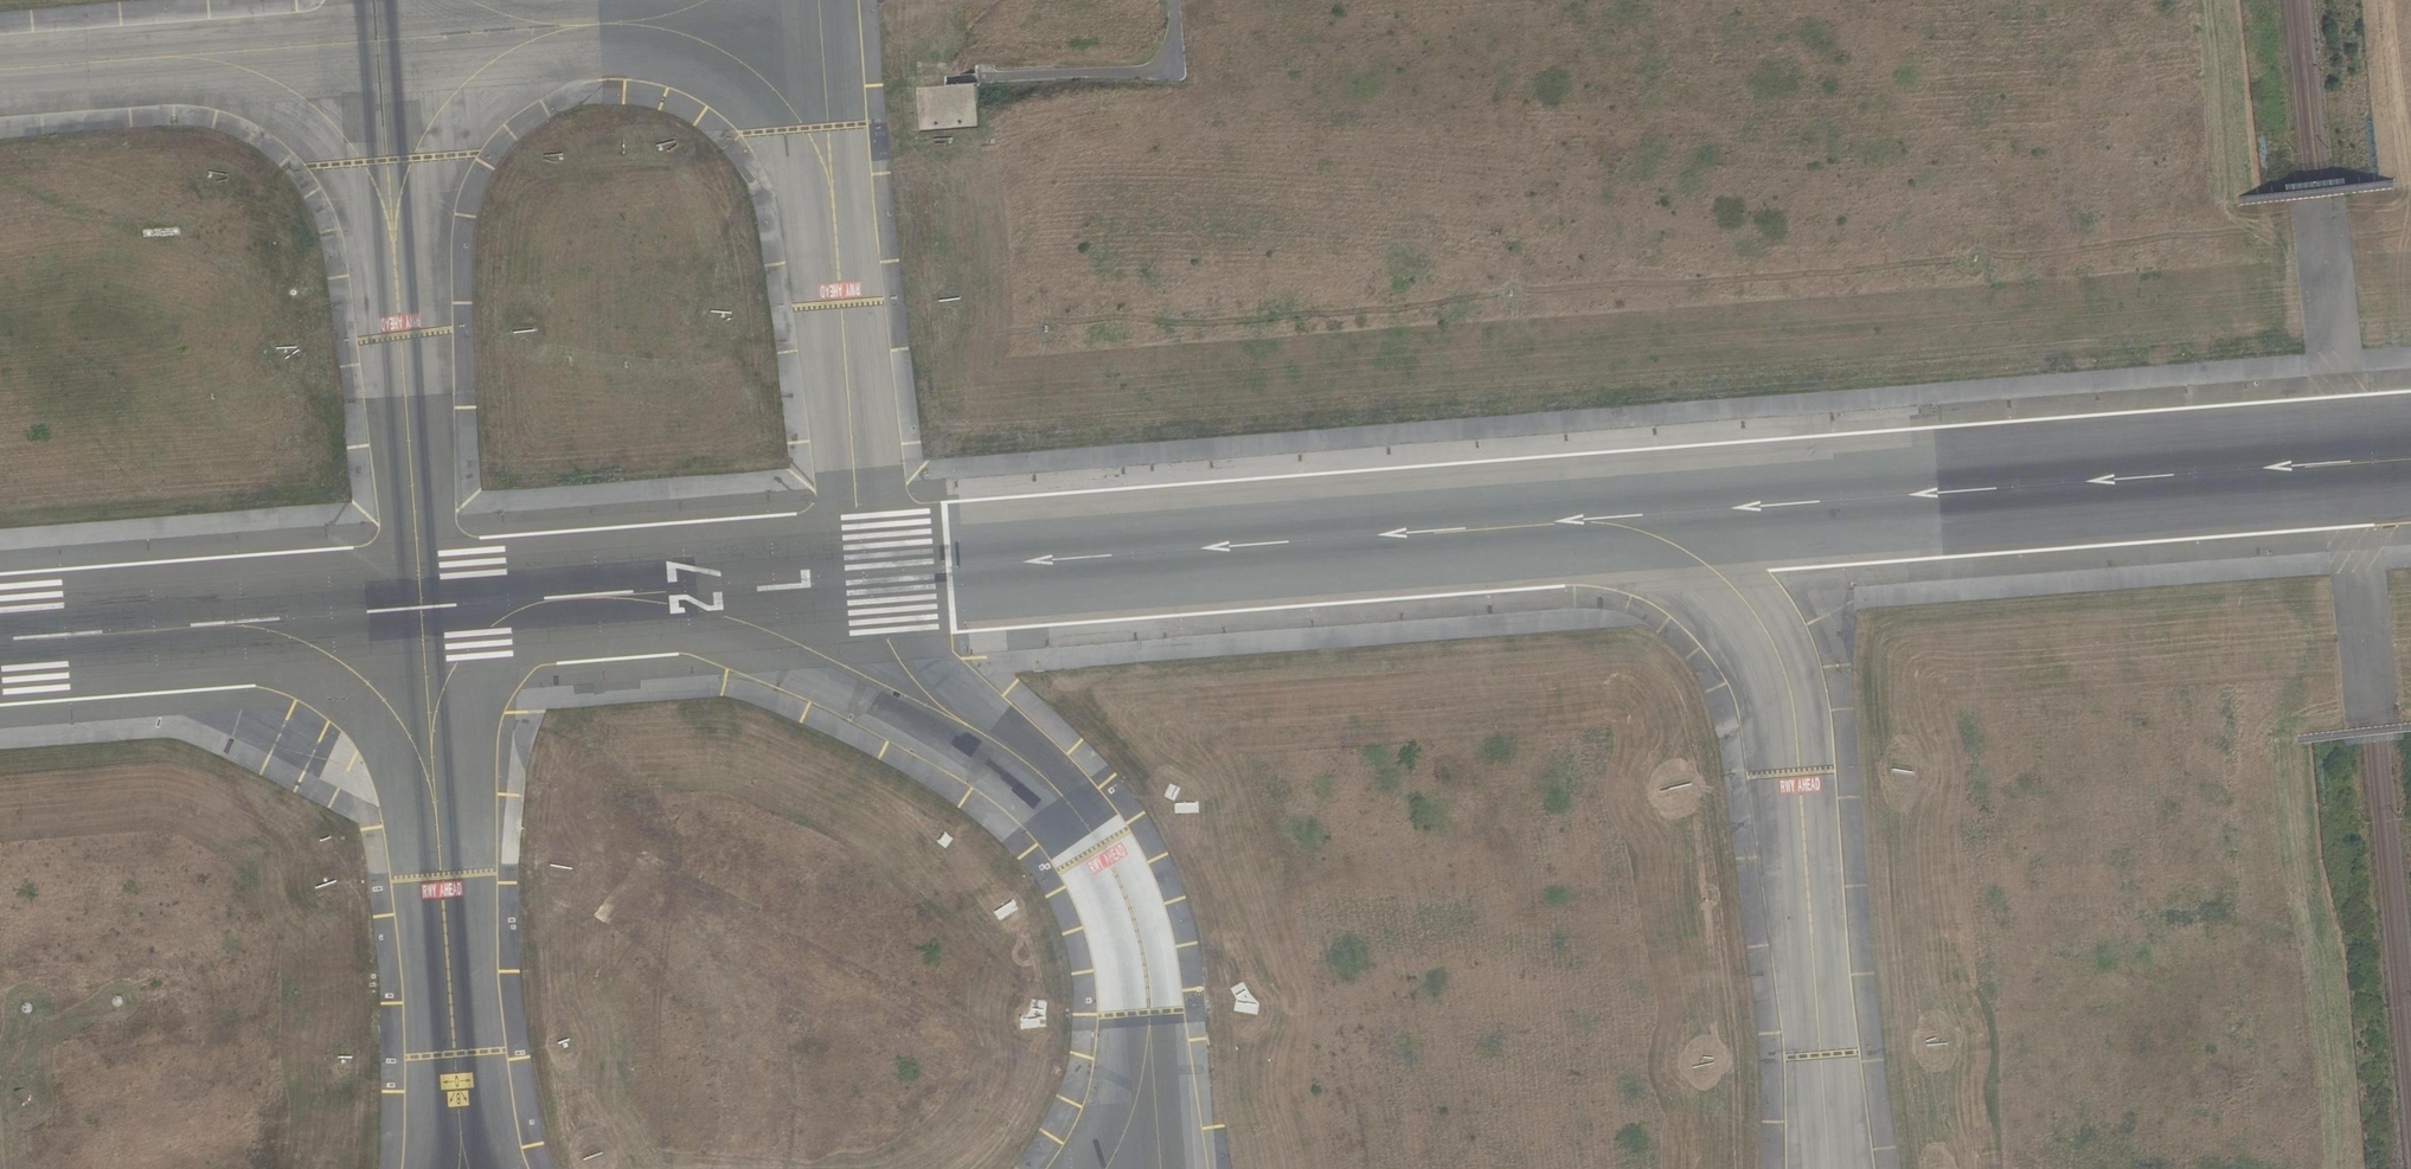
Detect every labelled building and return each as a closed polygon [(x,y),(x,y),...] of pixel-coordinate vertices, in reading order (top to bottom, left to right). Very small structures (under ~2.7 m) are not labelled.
[(978,131),(976,87),(917,89),(919,134),(978,131)]
